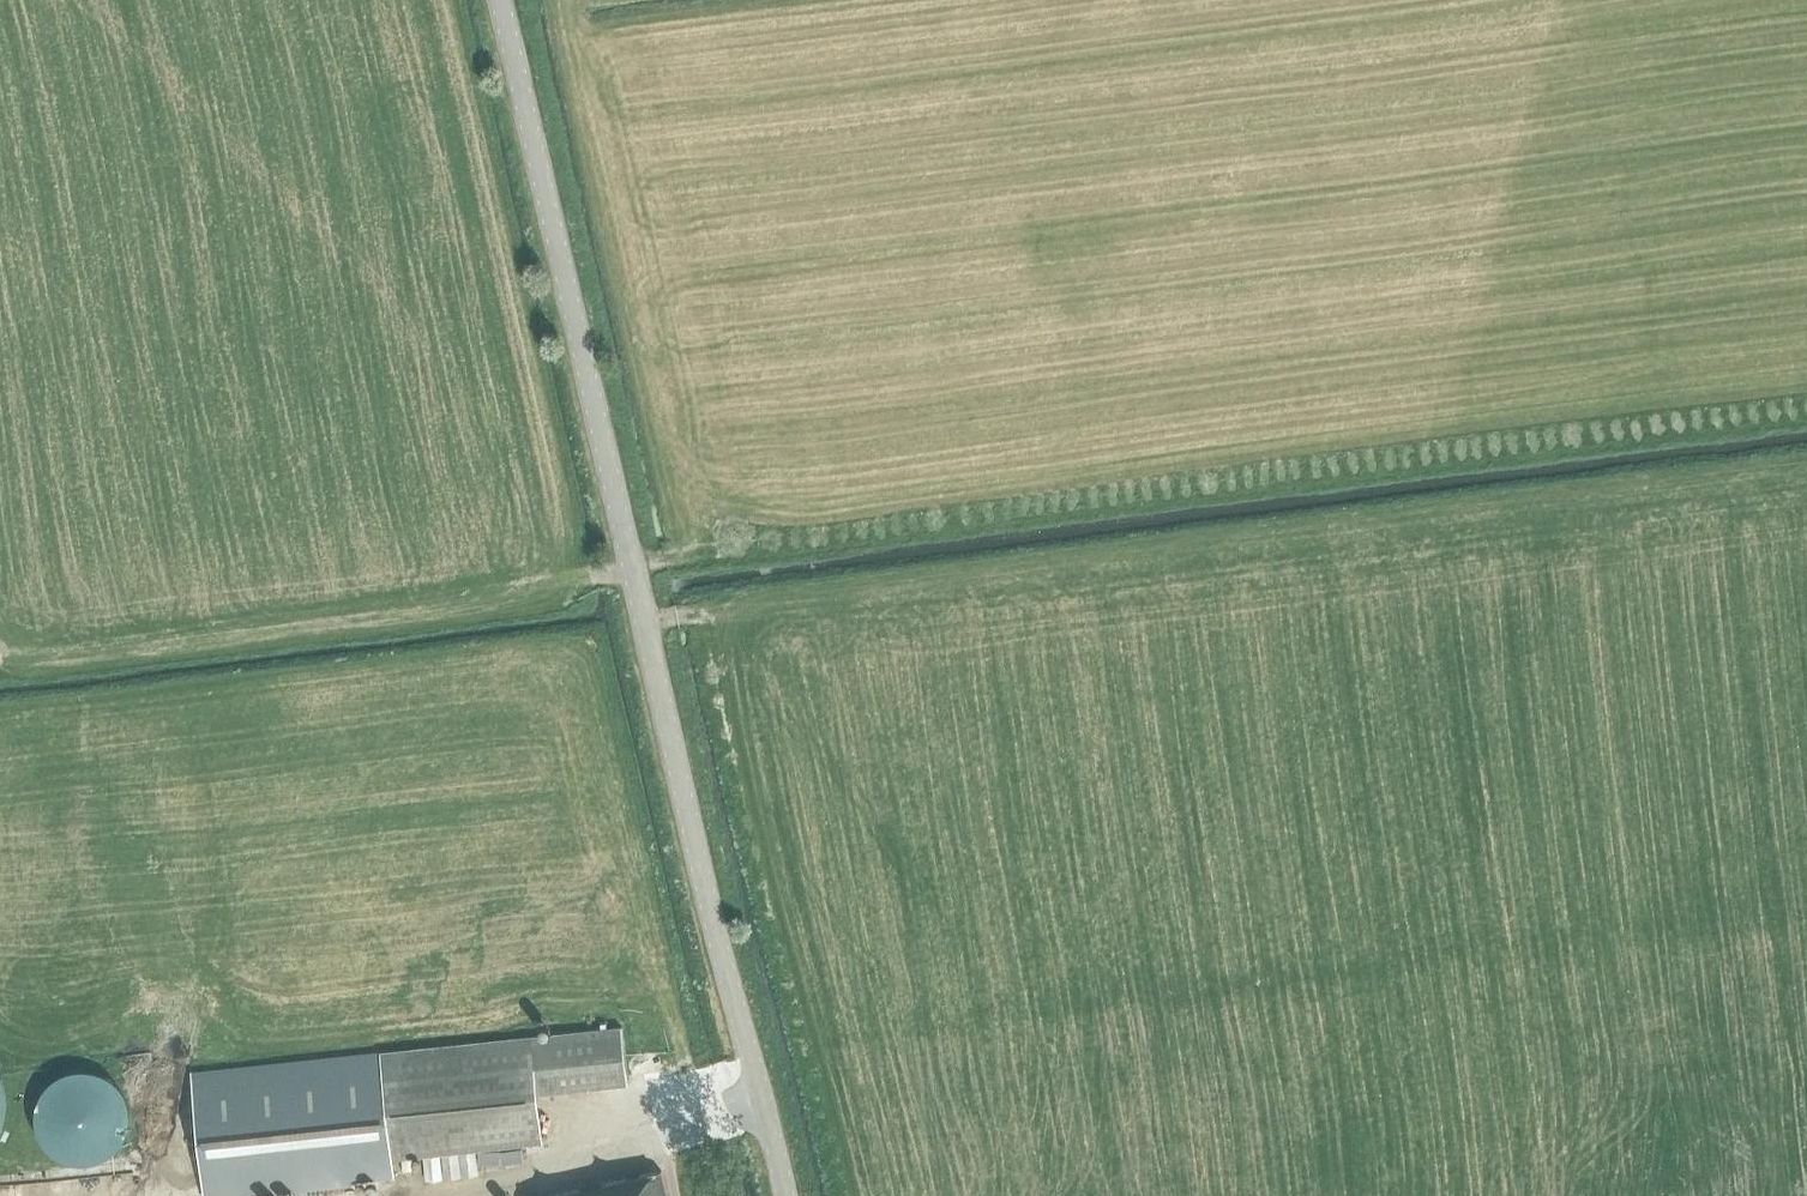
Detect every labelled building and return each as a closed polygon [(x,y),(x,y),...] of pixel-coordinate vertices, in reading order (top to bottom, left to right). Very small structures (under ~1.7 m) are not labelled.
[(381,1057),(380,1057),(191,1077),(203,1195),(394,1176),(392,1157),(542,1141),(537,1093),(627,1083),(621,1026),(380,1051),(381,1057)] [(127,1129),(129,1115),(127,1102),(121,1090),(112,1080),(101,1072),(88,1068),(74,1068),(61,1072),(50,1080),(41,1090),(36,1102),(34,1115),(36,1129),(41,1141),(50,1151),(61,1158),(74,1162),(88,1162),(101,1158),(112,1151),(121,1141),(127,1129)] [(544,1195),(666,1195),(660,1170),(544,1195)]
